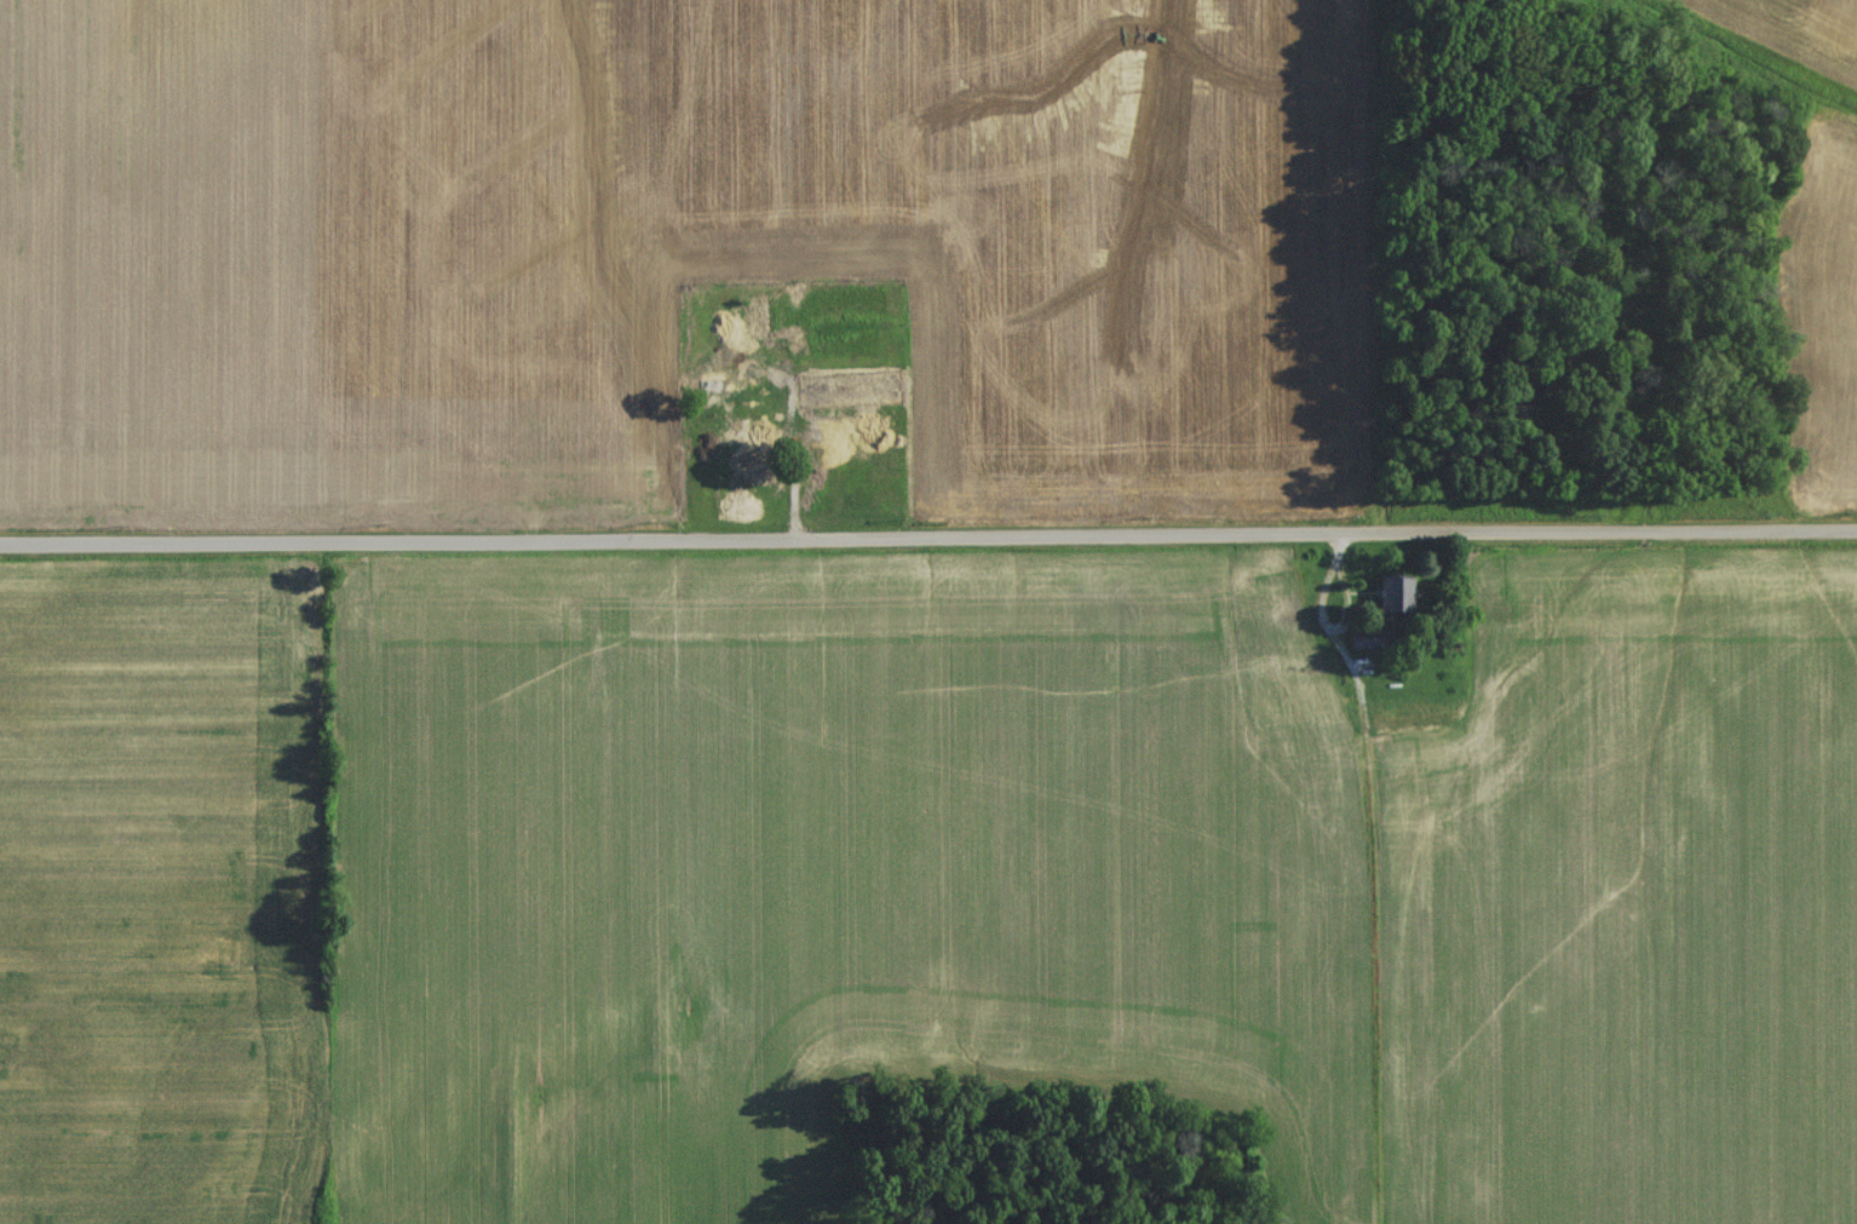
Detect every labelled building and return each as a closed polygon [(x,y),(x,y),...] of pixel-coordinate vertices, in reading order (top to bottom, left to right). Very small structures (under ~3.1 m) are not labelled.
[(1406,618),(1406,583),(1372,583),(1372,618),(1406,618)]
